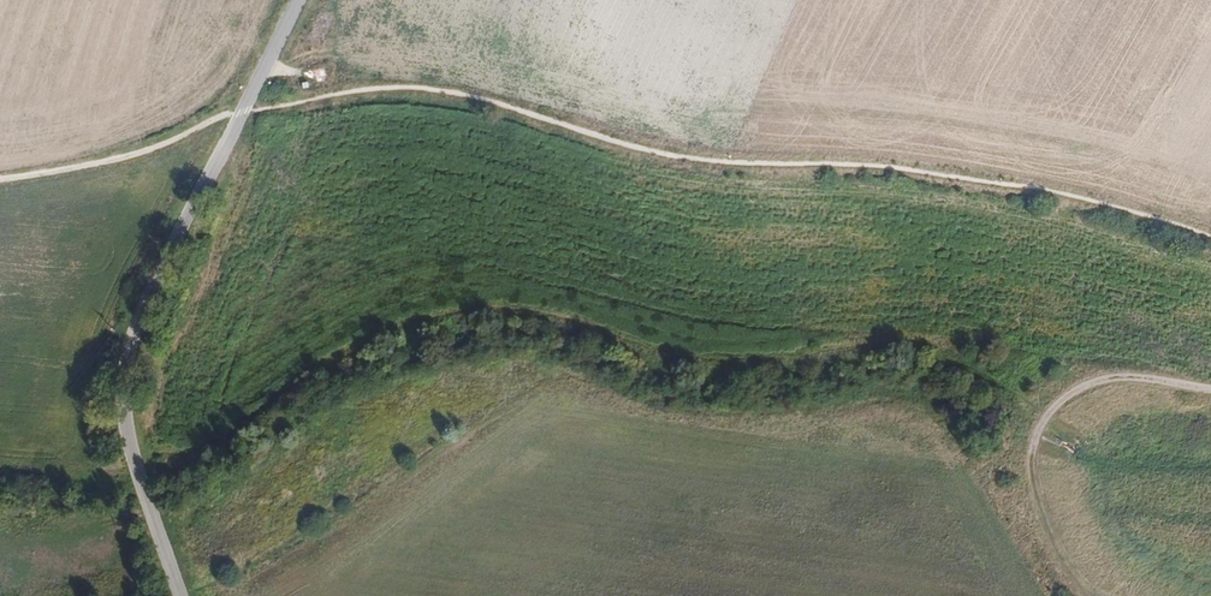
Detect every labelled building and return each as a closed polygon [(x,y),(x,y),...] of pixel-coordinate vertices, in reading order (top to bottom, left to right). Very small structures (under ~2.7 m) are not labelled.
[(326,87),(327,68),(313,67),(312,82),(303,81),(303,85),(326,87)]
